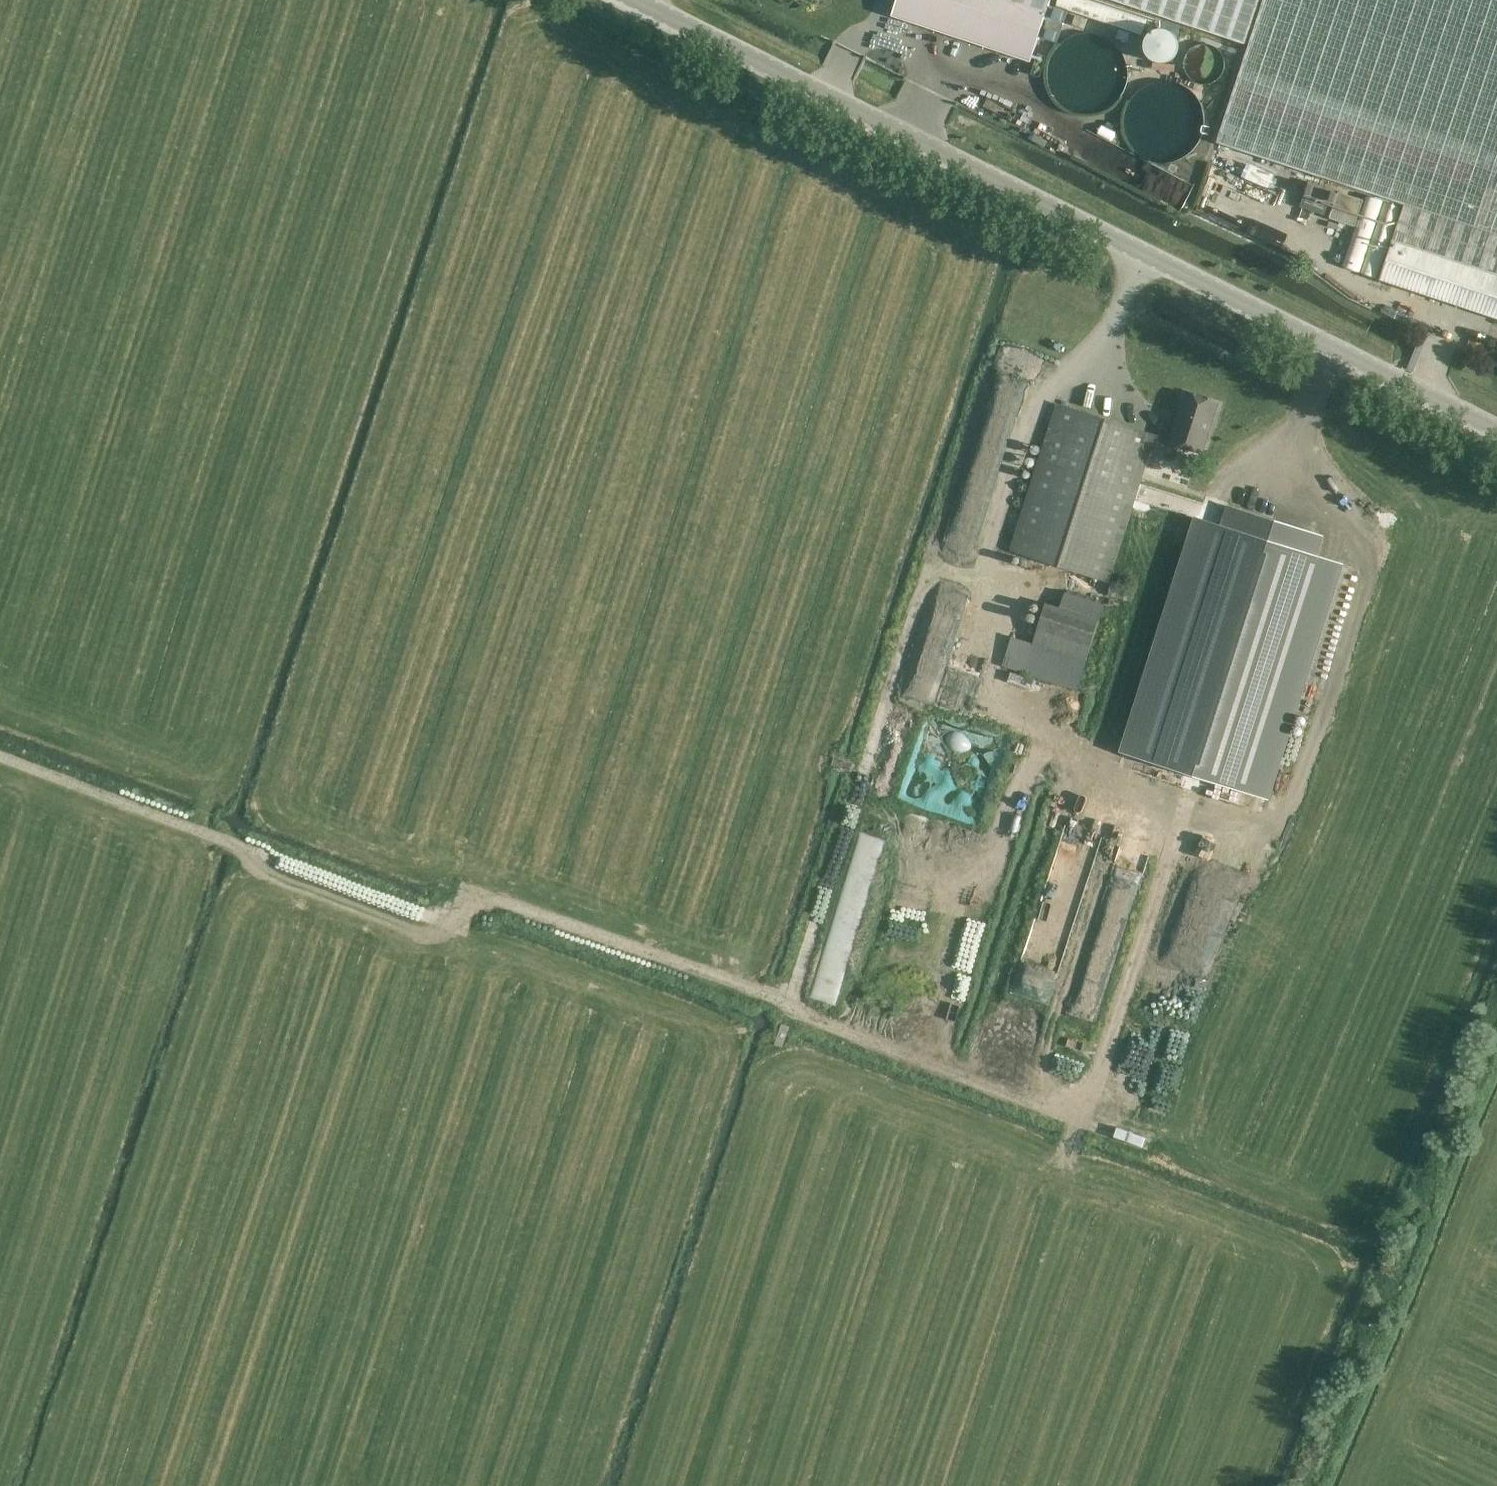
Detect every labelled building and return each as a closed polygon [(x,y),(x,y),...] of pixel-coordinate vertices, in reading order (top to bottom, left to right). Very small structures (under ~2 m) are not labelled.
[(1031,62),(1051,0),(897,0),(892,17),(1031,62)] [(1245,44),(1260,0),(1110,0),(1245,44)] [(1496,319),(1496,0),(1264,0),(1217,143),(1405,205),(1380,281),(1496,319)] [(1146,29),(1145,56),(1169,57),(1170,30),(1146,29)] [(1127,74),(1126,64),(1123,56),(1118,49),(1113,43),(1106,38),(1100,35),(1091,33),(1084,33),(1075,35),(1068,37),(1061,42),(1056,46),(1052,53),(1048,61),(1046,68),(1046,75),(1047,83),(1050,91),(1054,98),(1059,103),(1066,108),(1074,112),(1081,114),(1089,114),(1096,113),(1105,110),(1111,106),(1117,101),(1121,95),(1124,88),(1126,82),(1127,74)] [(1225,64),(1224,56),(1220,50),(1213,45),(1207,44),(1199,45),(1195,47),(1192,49),(1188,53),(1186,57),(1185,61),(1186,69),(1190,76),(1196,81),(1203,83),(1207,83),(1212,82),(1218,78),(1223,72),(1225,68),(1225,64)] [(1204,124),(1204,123),(1203,116),(1201,109),(1198,102),(1192,95),(1186,90),(1179,87),(1173,85),(1164,84),(1156,85),(1150,86),(1143,90),(1137,94),(1131,102),(1128,109),(1126,115),(1125,123),(1125,129),(1128,138),(1131,145),(1136,151),(1143,157),(1150,160),(1156,162),(1164,163),(1170,163),(1178,161),(1186,157),(1191,152),(1198,145),(1201,138),(1203,132),(1204,124)] [(1330,218),(1355,226),(1364,199),(1308,182),(1300,207),(1325,215),(1329,205),(1331,205),(1332,203),(1335,204),(1330,218)] [(1009,552),(1110,583),(1153,448),(1173,454),(1176,445),(1203,454),(1219,404),(1185,393),(1171,440),(1156,435),(1057,403),(1009,552)] [(1323,536),(1228,505),(1222,525),(1198,518),(1124,748),(1267,794),(1341,563),(1317,556),(1323,536)] [(1002,666),(1077,690),(1100,620),(1046,603),(1033,643),(1012,637),(1002,666)]
